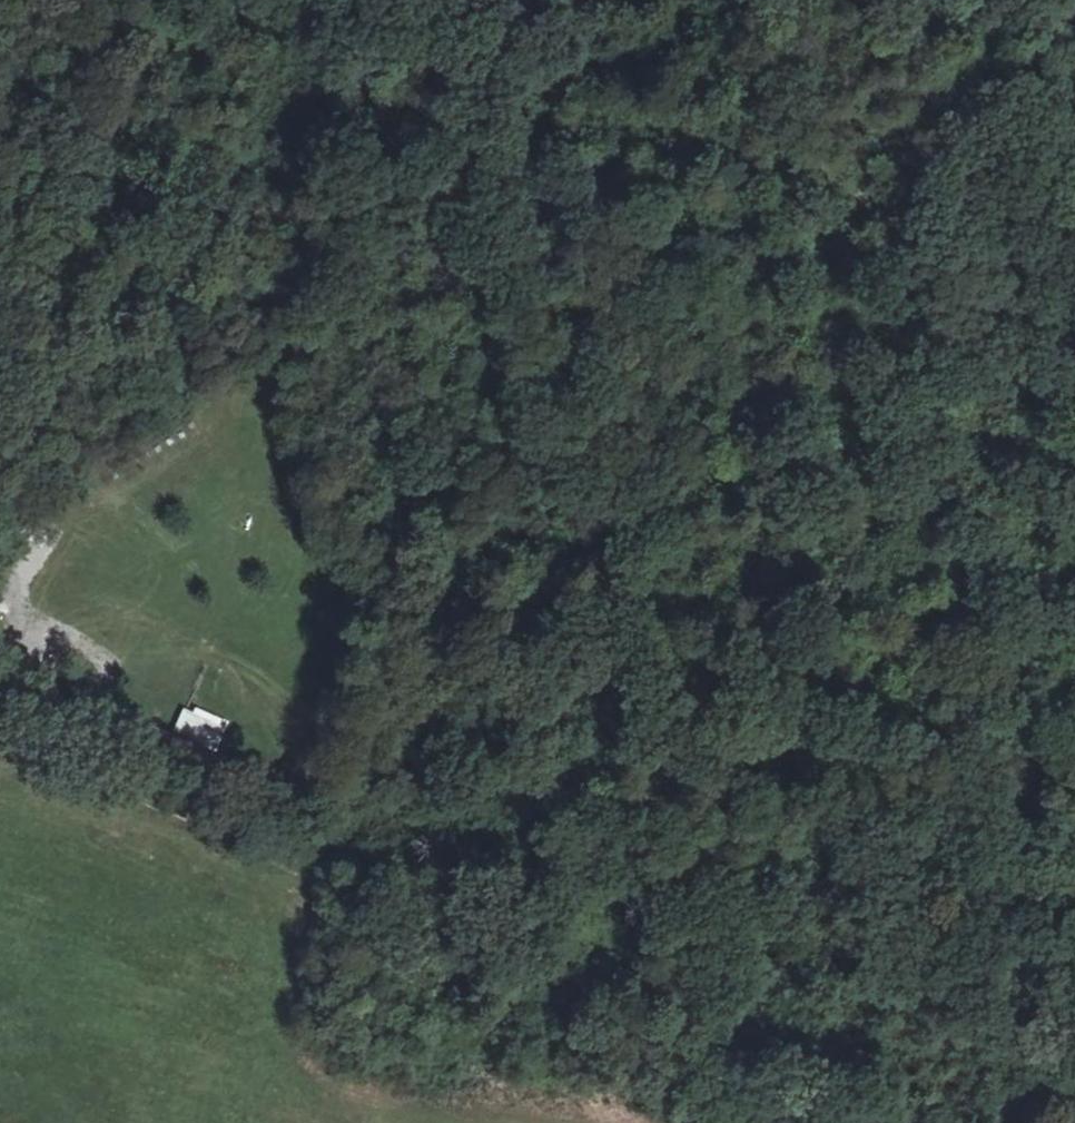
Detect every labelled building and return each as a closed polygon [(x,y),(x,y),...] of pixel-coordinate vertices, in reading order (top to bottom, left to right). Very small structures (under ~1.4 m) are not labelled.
[(218,750),(229,723),(186,705),(175,731),(218,750)]
